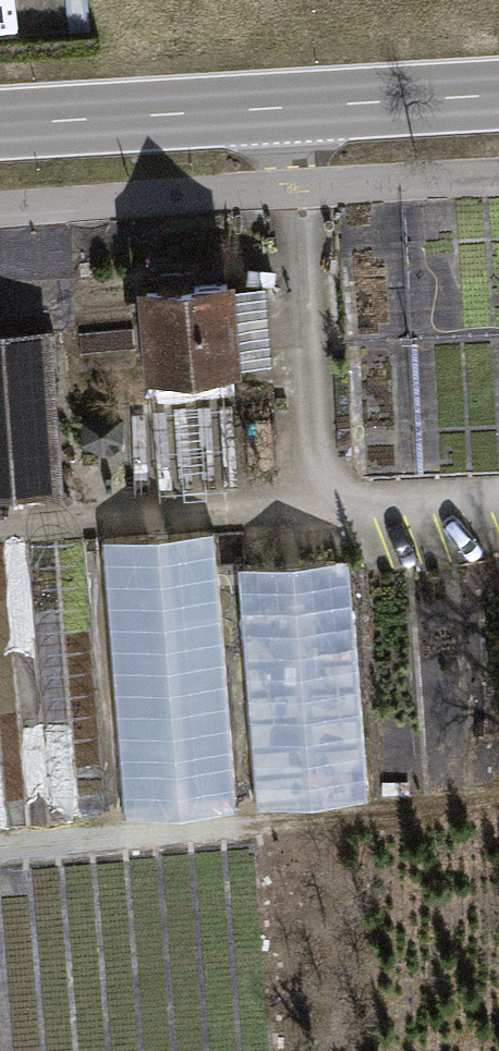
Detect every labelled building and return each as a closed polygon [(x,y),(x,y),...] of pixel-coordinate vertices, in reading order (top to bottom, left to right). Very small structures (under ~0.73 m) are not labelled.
[(236,285),(134,291),(139,383),(242,376),(236,285)] [(0,336),(0,502),(61,497),(47,333),(0,336)] [(216,533),(103,541),(125,819),(238,810),(216,533)] [(348,561),(239,569),(258,807),(367,798),(348,561)]
